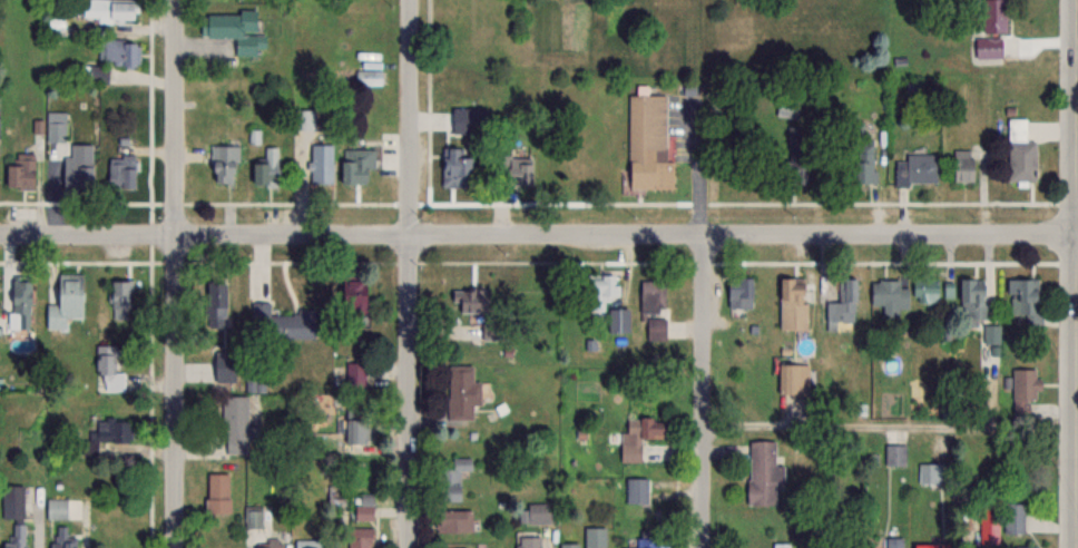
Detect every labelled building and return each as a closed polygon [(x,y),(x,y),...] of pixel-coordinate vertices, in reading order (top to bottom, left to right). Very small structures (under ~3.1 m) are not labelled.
[(133,2),(97,0),(84,0),(83,20),(132,22),(133,2)] [(982,33),(1006,33),(1006,0),(982,0),(982,33)] [(257,56),(257,48),(265,48),(265,36),(255,36),(256,11),(238,10),(237,15),(201,14),(200,38),(234,39),(233,56),(257,56)] [(137,66),(138,42),(98,41),(98,65),(137,66)] [(356,71),(356,85),(381,85),(381,71),(356,71)] [(627,189),(667,189),(667,95),(628,94),(627,189)] [(799,117),(799,96),(777,96),(777,117),(799,117)] [(450,133),(483,133),(483,109),(450,109),(450,133)] [(1008,182),(1035,182),(1035,141),(1026,141),(1026,119),(1008,119),(1008,182)] [(47,141),(63,141),(63,124),(47,124),(47,141)] [(854,183),(874,183),(874,143),(854,143),(854,183)] [(311,145),(311,185),(333,185),(333,145),(311,145)] [(237,147),(210,147),(210,184),(237,184),(237,147)] [(250,187),(278,187),(278,147),(264,147),(264,164),(250,164),(250,187)] [(471,149),(443,149),(443,179),(471,179),(471,149)] [(374,150),(342,150),(342,185),(365,185),(365,169),(374,169),(374,150)] [(953,150),(953,182),(974,182),(974,150),(953,150)] [(13,165),(4,165),(4,189),(33,189),(33,154),(13,154),(13,165)] [(895,161),(895,184),(937,184),(937,155),(905,155),(905,161),(895,161)] [(108,189),(134,189),(134,156),(108,156),(108,189)] [(62,157),(62,190),(90,190),(90,157),(62,157)] [(531,157),(501,157),(501,185),(531,185),(531,157)] [(786,175),(801,179),(805,165),(790,161),(786,175)] [(66,330),(67,318),(82,318),(83,275),(57,274),(56,305),(47,305),(46,329),(66,330)] [(618,276),(589,276),(589,312),(604,312),(604,297),(618,297),(618,276)] [(753,278),(727,278),(727,308),(753,308),(753,278)] [(779,278),(779,331),(806,331),(806,278),(779,278)] [(962,323),(983,323),(983,278),(962,278),(962,323)] [(856,279),(839,279),(839,302),(826,302),(826,322),(856,322),(856,279)] [(939,302),(939,279),(914,279),(914,302),(939,302)] [(1040,325),(1040,280),(1008,280),(1008,315),(1025,314),(1025,325),(1040,325)] [(31,281),(9,281),(9,331),(31,331),(31,281)] [(365,314),(365,281),(340,281),(340,314),(365,314)] [(640,314),(647,314),(647,340),(665,340),(665,317),(664,317),(664,281),(640,281),(640,314)] [(110,311),(129,311),(129,282),(110,282),(110,311)] [(871,305),(883,305),(883,317),(898,317),(898,309),(908,309),(908,282),(871,282),(871,305)] [(224,327),(224,284),(205,284),(205,327),(224,327)] [(479,291),(453,291),(453,313),(479,313),(479,291)] [(269,316),(269,303),(251,303),(251,338),(311,338),(311,316),(269,316)] [(628,309),(608,309),(608,334),(628,334),(628,309)] [(124,373),(118,373),(118,347),(97,347),(97,391),(124,391),(124,373)] [(213,382),(239,382),(239,353),(213,353),(213,382)] [(366,363),(346,363),(346,388),(366,388),(366,363)] [(779,395),(806,395),(806,365),(779,365),(779,395)] [(473,367),(448,366),(447,420),(473,421),(473,404),(479,404),(480,383),(473,383),(473,367)] [(1031,413),(1031,400),(1038,400),(1038,369),(1013,369),(1013,413),(1031,413)] [(246,397),(222,397),(223,455),(247,455),(246,397)] [(345,445),(365,445),(365,420),(345,420),(345,445)] [(624,462),(640,462),(640,439),(662,439),(662,421),(624,421),(624,462)] [(129,423),(91,423),(91,444),(129,444),(129,423)] [(775,505),(775,441),(747,441),(747,505),(775,505)] [(906,465),(906,445),(886,445),(886,465),(906,465)] [(461,471),(472,471),(472,458),(452,458),(452,470),(436,470),(436,502),(461,502),(461,471)] [(229,474),(205,474),(205,514),(229,514),(229,474)] [(646,504),(646,478),(625,478),(625,504),(646,504)] [(346,485),(327,485),(327,506),(346,506),(346,485)] [(23,486),(1,486),(1,547),(23,547),(23,486)] [(354,521),(373,521),(373,496),(354,496),(354,521)] [(45,520),(66,520),(66,499),(45,499),(45,520)] [(550,503),(527,503),(527,524),(550,524),(550,503)] [(1004,504),(1004,533),(1023,533),(1023,504),(1004,504)] [(999,544),(999,505),(980,505),(980,544),(999,544)] [(261,506),(244,506),(244,529),(261,529),(261,506)] [(472,533),(472,511),(435,511),(435,533),(472,533)] [(66,538),(66,527),(50,527),(50,547),(75,547),(75,538),(66,538)] [(371,528),(348,528),(348,547),(371,547),(371,528)] [(605,528),(584,528),(584,547),(605,547),(605,528)] [(515,537),(515,547),(539,547),(539,537),(515,537)] [(281,539),(266,539),(266,547),(281,547),(281,539)] [(636,539),(636,547),(656,547),(656,539),(636,539)]
